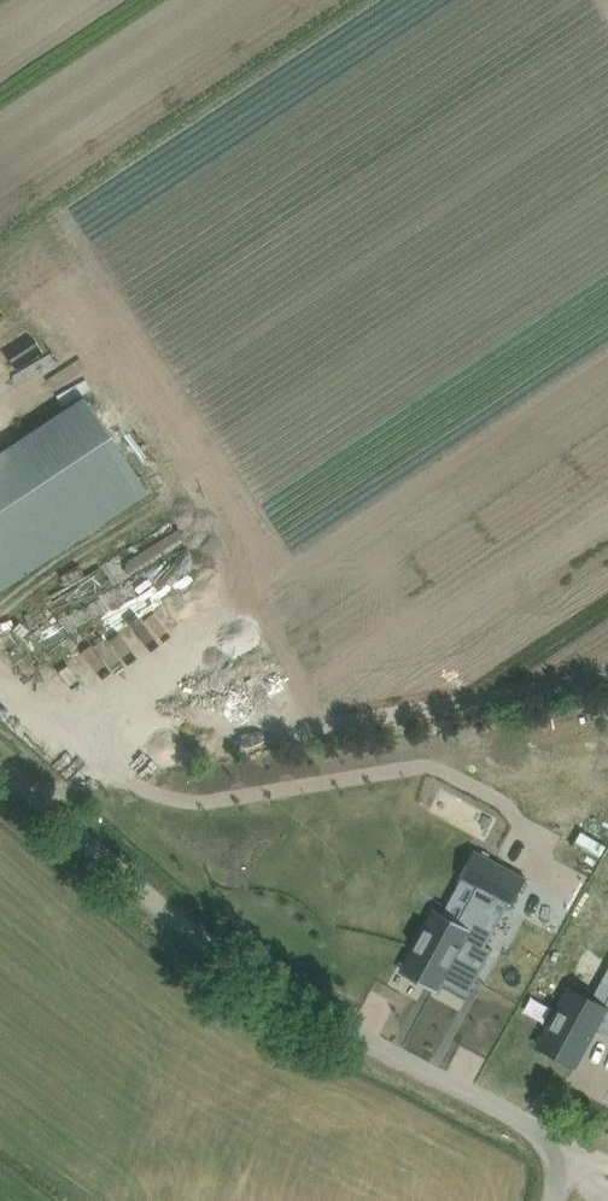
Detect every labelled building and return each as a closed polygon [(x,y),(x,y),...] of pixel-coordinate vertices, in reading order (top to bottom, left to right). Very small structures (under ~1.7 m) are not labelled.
[(0,452),(0,593),(147,495),(144,489),(83,397),(0,452)] [(436,912),(405,968),(441,988),(444,984),(469,997),(494,950),(487,946),(508,908),(511,910),(528,879),(493,860),(459,924),(443,916),(436,912)] [(545,1045),(578,1063),(597,1029),(607,1035),(607,1003),(606,1007),(575,990),(545,1045)]
